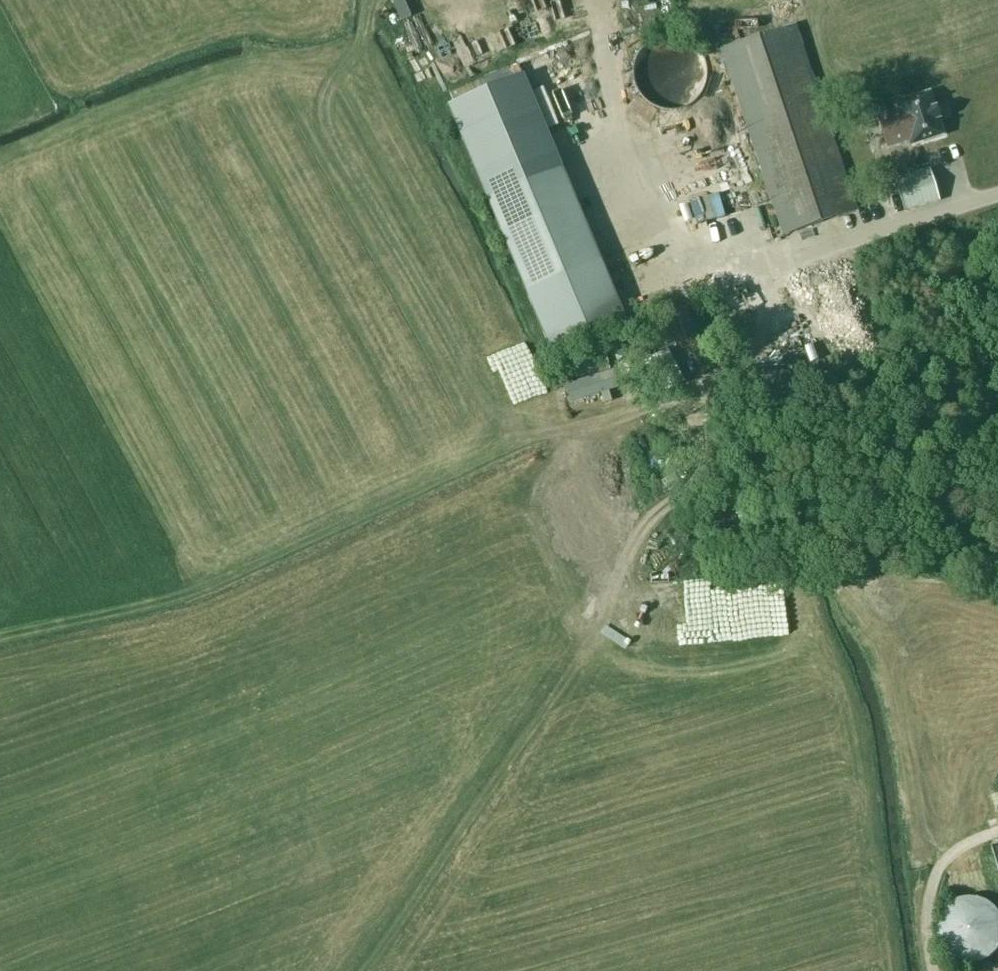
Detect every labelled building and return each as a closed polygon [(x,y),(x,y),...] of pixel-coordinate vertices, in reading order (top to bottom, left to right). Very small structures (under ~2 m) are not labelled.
[(456,92),(527,74),(536,110),(569,102),(544,0),(495,0),(483,3),(487,18),(440,29),(456,92)] [(782,234),(854,210),(793,25),(720,50),(782,234)] [(899,110),(877,117),(887,148),(909,141),(910,145),(943,135),(938,120),(939,119),(935,107),(934,108),(929,92),(896,103),(899,110)] [(547,348),(623,316),(558,169),(482,200),(547,348)] [(904,212),(938,201),(928,170),(894,181),(904,212)] [(613,214),(618,241),(658,232),(646,173),(577,188),(585,228),(602,224),(601,217),(613,214)] [(652,351),(649,334),(637,336),(640,353),(652,351)] [(609,370),(604,352),(571,360),(575,379),(609,370)] [(669,352),(644,364),(659,393),(683,381),(669,352)] [(573,383),(568,365),(550,370),(556,387),(570,383),(573,394),(614,382),(611,372),(573,383)] [(561,422),(591,416),(588,401),(558,407),(561,422)] [(598,650),(618,649),(617,635),(598,636),(598,650)] [(996,910),(994,908),(992,906),(989,904),(986,902),(984,901),(982,901),(978,900),(976,899),(972,899),(970,899),(967,900),(963,900),(961,901),(959,902),(956,903),(953,905),(950,907),(948,910),(946,911),(944,914),(943,916),(942,918),(941,920),(940,923),(939,926),(939,928),(939,930),(939,934),(939,937),(939,940),(940,942),(941,945),(943,948),(944,950),(947,954),(949,956),(952,959),(955,961),(958,962),(961,964),(966,965),(968,965),(971,965),(976,965),(978,965),(983,964),(986,962),(988,961),(991,959),(994,957),(996,955),(997,953),(997,912),(996,910)]
